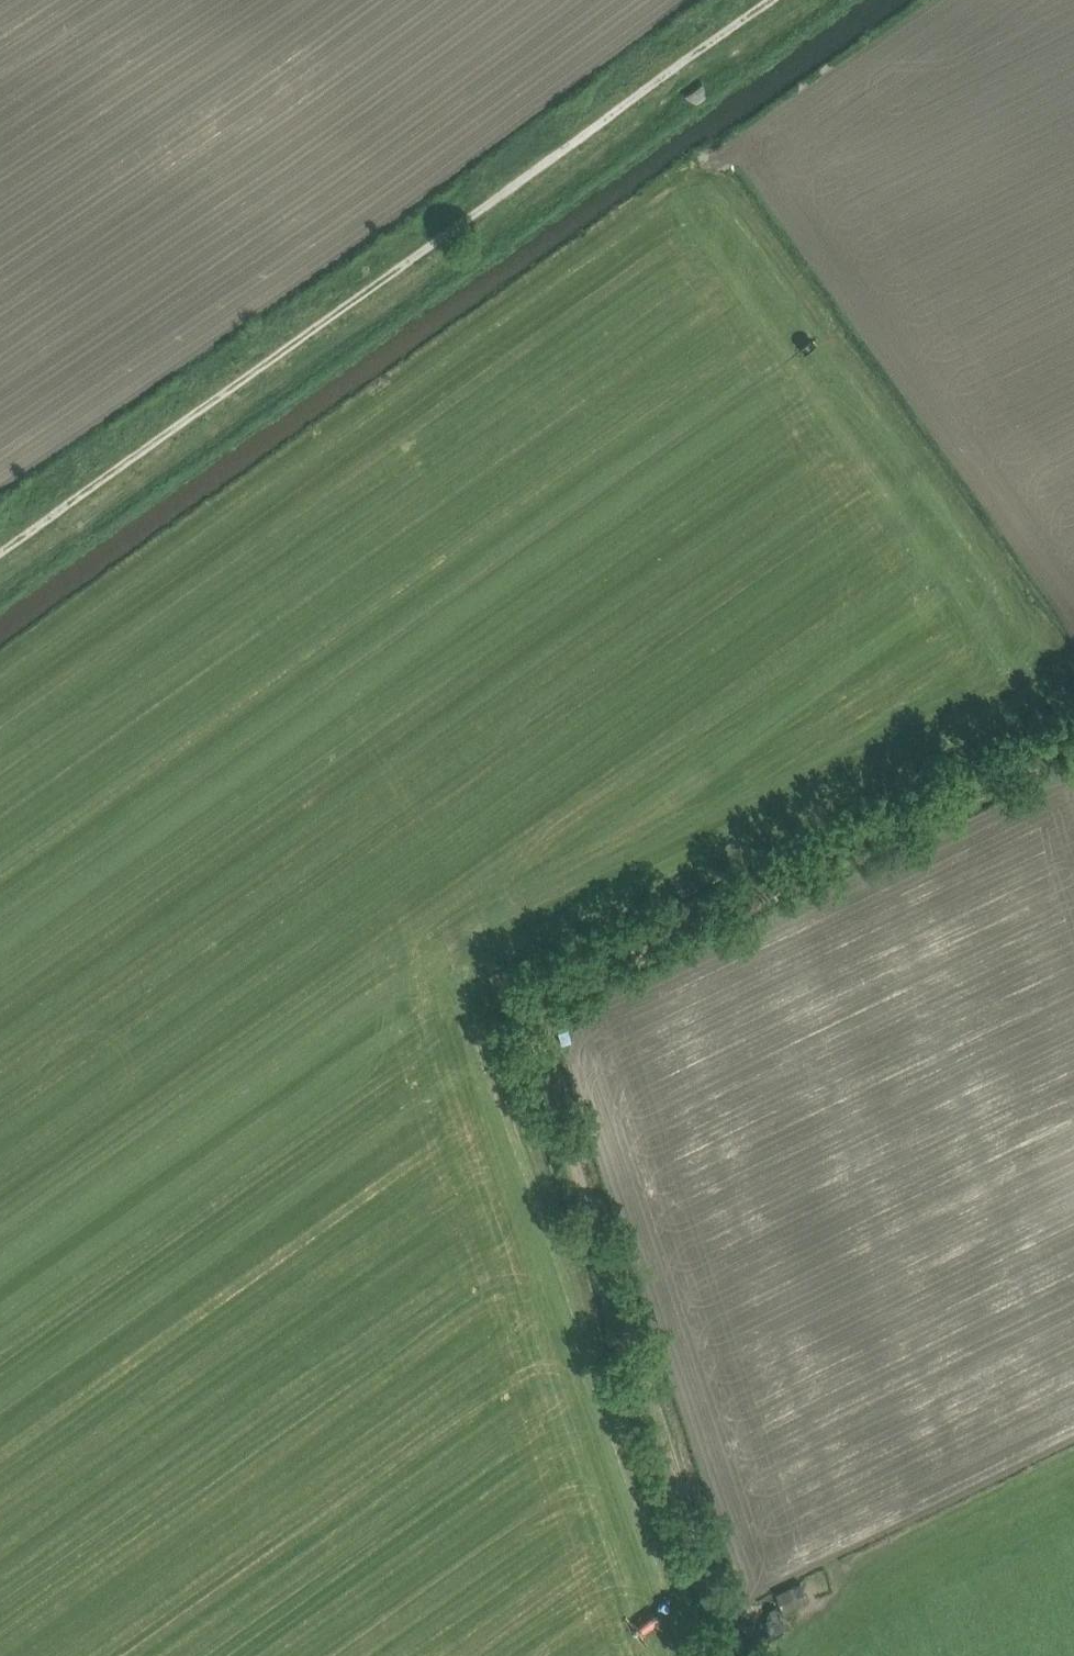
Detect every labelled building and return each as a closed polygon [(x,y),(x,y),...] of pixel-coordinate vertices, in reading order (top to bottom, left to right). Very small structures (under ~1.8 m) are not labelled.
[(704,84),(701,81),(682,95),(684,98),(696,102),(705,96),(704,84)] [(555,1018),(556,1041),(568,1040),(567,1017),(555,1018)] [(776,1594),(783,1611),(808,1601),(801,1583),(776,1594)]
